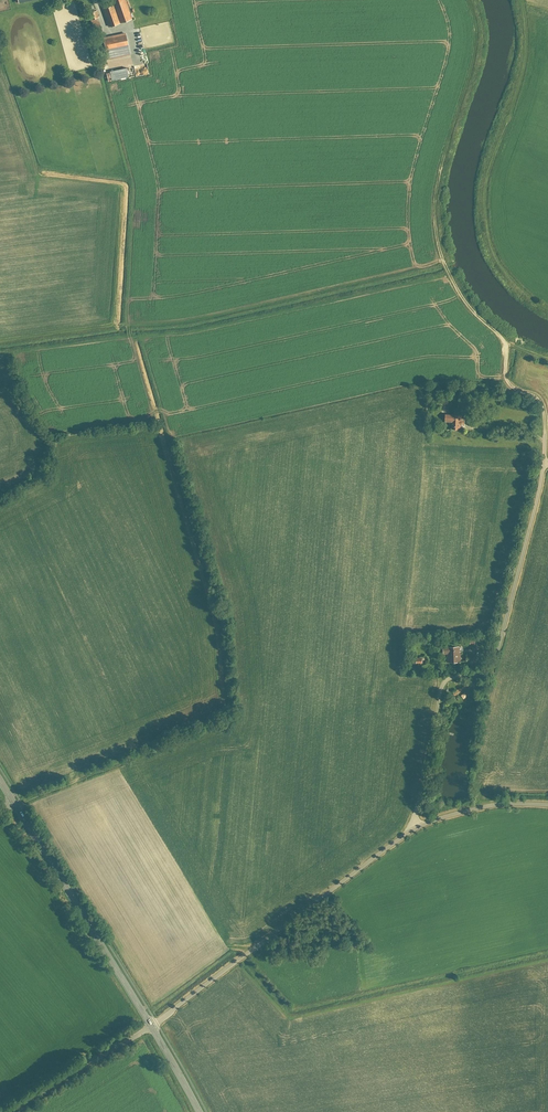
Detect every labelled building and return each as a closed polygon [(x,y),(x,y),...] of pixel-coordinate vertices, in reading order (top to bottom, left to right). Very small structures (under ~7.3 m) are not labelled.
[(124,24),(137,19),(130,0),(115,0),(124,24)] [(104,10),(110,27),(120,23),(114,6),(104,10)] [(88,13),(91,23),(101,20),(97,10),(88,13)] [(104,40),(108,60),(133,55),(128,34),(104,40)] [(111,73),(113,81),(130,78),(128,70),(111,73)] [(457,402),(456,410),(468,410),(468,403),(457,402)] [(446,415),(446,422),(452,422),(452,427),(461,427),(461,425),(464,425),(464,421),(462,421),(462,415),(446,415)] [(445,647),(445,649),(439,649),(439,655),(445,655),(445,663),(456,663),(456,647),(445,647)] [(464,653),(464,663),(476,663),(476,653),(464,653)]
